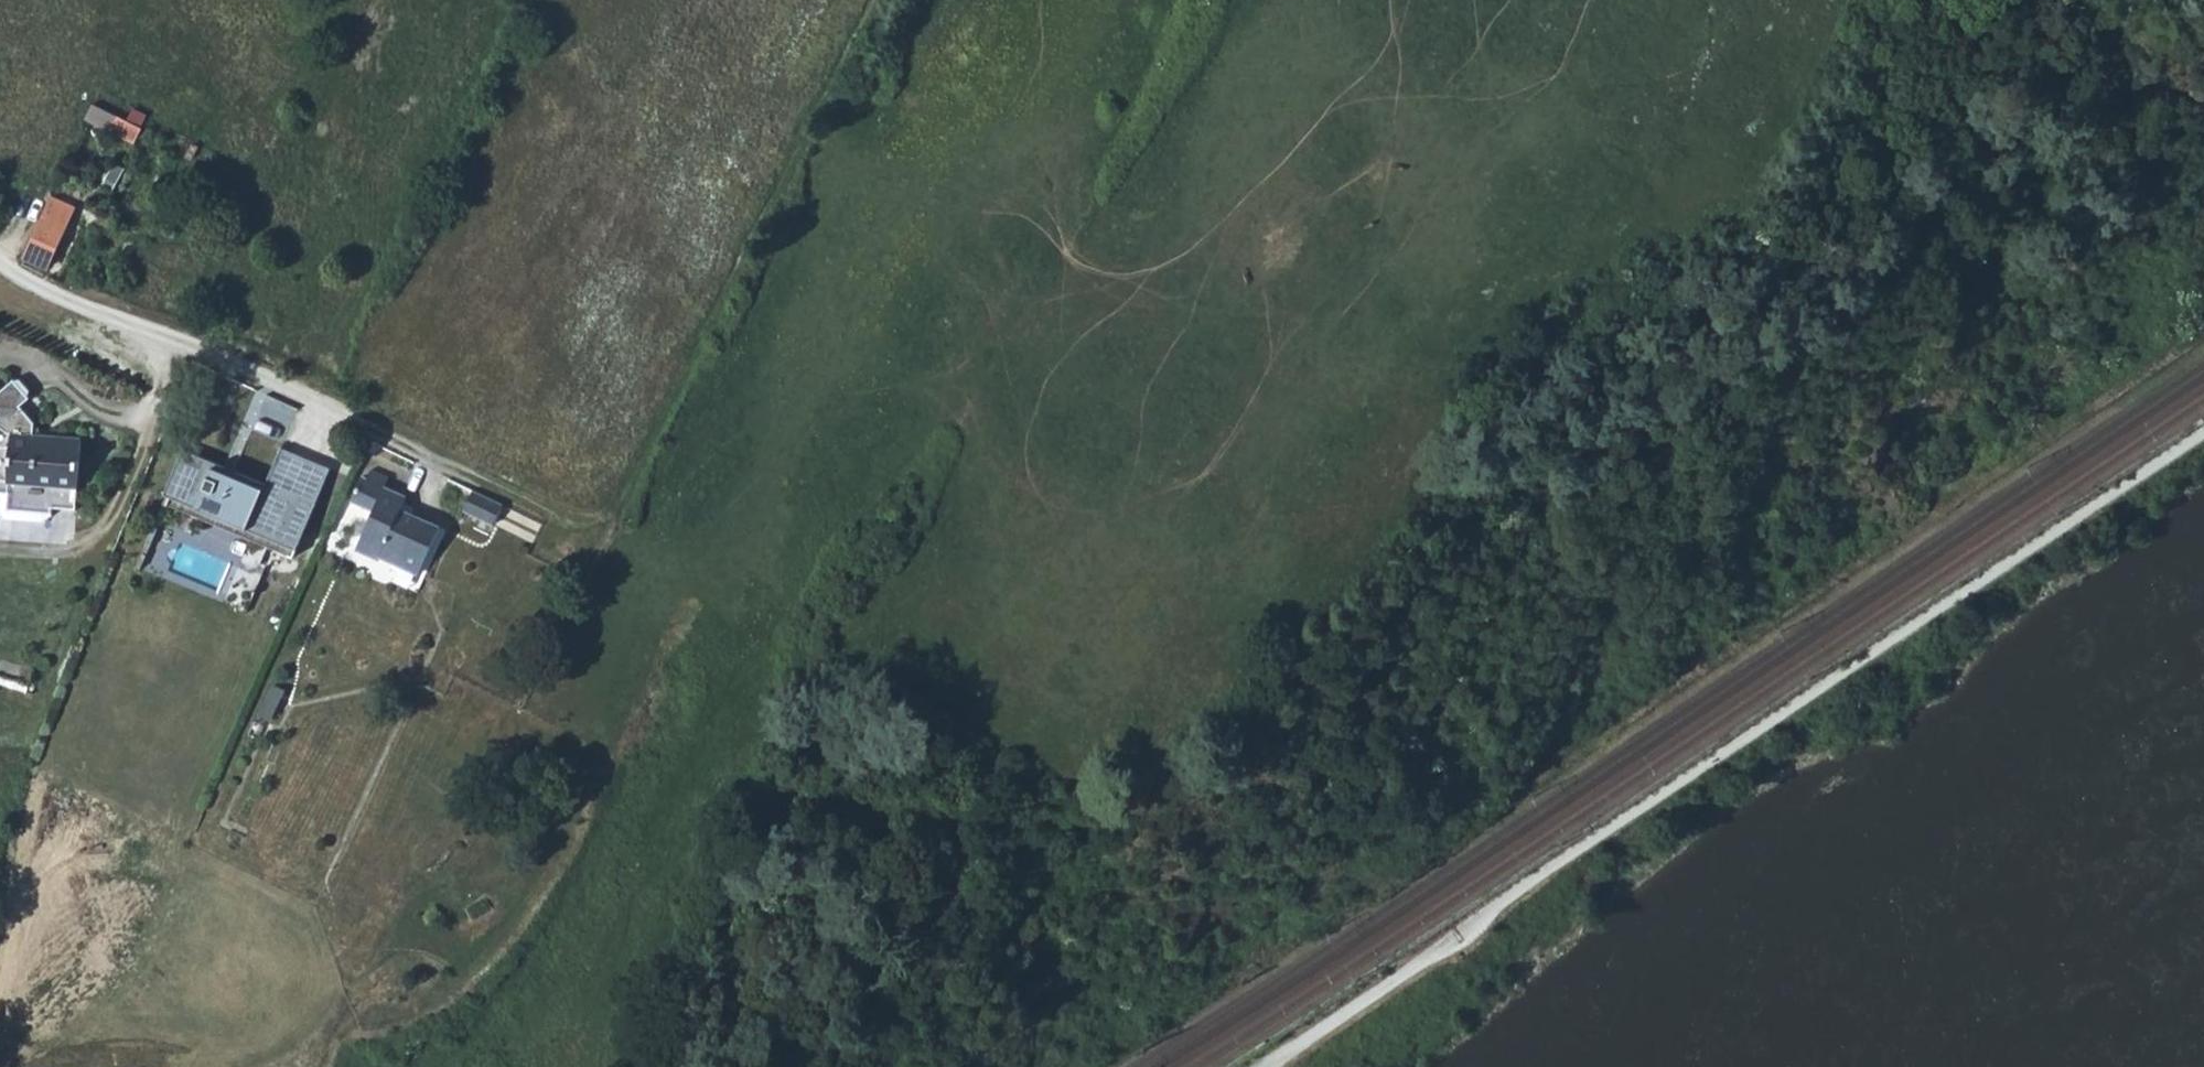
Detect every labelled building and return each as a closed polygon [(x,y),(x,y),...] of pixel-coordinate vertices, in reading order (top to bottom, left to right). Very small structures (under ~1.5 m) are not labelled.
[(93,103),(86,118),(110,131),(118,115),(93,103)] [(52,197),(25,257),(49,268),(75,208),(52,197)] [(82,439),(35,435),(36,423),(20,406),(30,398),(14,379),(0,392),(0,426),(7,431),(14,436),(13,444),(11,444),(9,444),(6,444),(4,445),(2,446),(0,447),(0,478),(1,478),(3,479),(5,480),(8,481),(7,495),(7,510),(52,514),(52,508),(76,509),(78,486),(82,439)] [(296,549),(331,468),(281,447),(266,483),(183,449),(164,494),(296,549)] [(374,510),(357,548),(380,559),(381,556),(420,573),(441,527),(401,510),(406,497),(384,487),(389,477),(371,469),(366,480),(362,477),(352,500),(374,510)] [(493,525),(503,505),(474,490),(464,511),(493,525)] [(52,514),(7,510),(7,495),(0,495),(0,510),(6,517),(43,520),(52,514)] [(0,664),(0,684),(26,691),(33,670),(1,660),(0,664)] [(272,718),(286,691),(274,684),(260,712),(272,718)]
